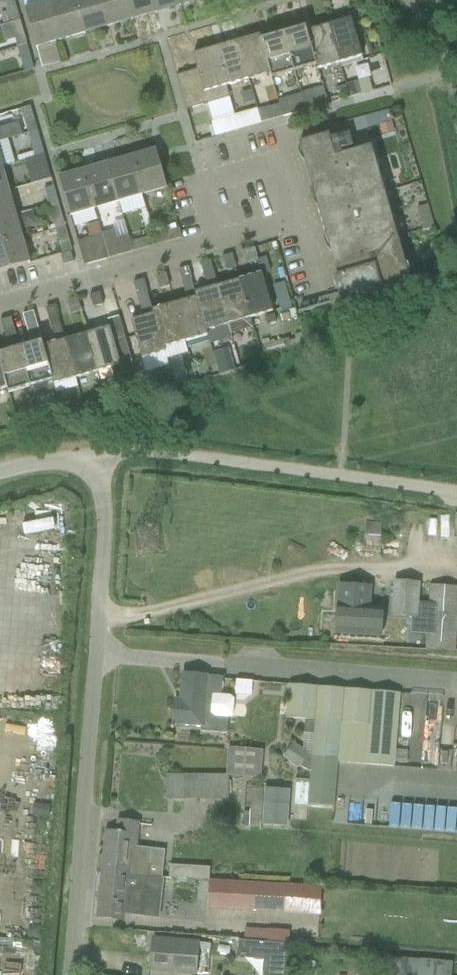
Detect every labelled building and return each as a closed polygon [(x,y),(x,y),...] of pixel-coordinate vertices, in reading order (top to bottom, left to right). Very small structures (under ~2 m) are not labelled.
[(74,0),(53,0),(50,1),(60,41),(84,34),(74,0)] [(100,0),(74,0),(84,34),(108,27),(100,0)] [(126,0),(100,0),(108,27),(132,20),(126,0)] [(152,0),(126,0),(132,20),(156,13),(152,0)] [(178,0),(152,0),(156,13),(180,6),(178,0)] [(60,41),(50,1),(25,8),(36,48),(60,41)] [(20,20),(15,4),(6,6),(11,23),(20,20)] [(328,24),(330,28),(339,62),(361,56),(350,17),(328,24)] [(24,36),(20,20),(11,23),(15,38),(24,36)] [(306,30),(307,34),(316,64),(315,65),(316,69),(339,62),(330,28),(328,24),(306,30)] [(307,34),(306,30),(305,25),(283,32),(294,71),(315,65),(316,64),(307,34)] [(270,72),(269,72),(271,77),(294,71),(283,32),(261,38),(262,43),(261,43),(270,72)] [(237,40),(238,45),(248,79),(269,72),(270,72),(261,43),(262,43),(261,38),(259,34),(237,40)] [(215,47),(216,51),(226,85),(248,79),(238,45),(237,40),(215,47)] [(226,85),(216,51),(215,47),(191,53),(196,68),(174,74),(184,109),(228,97),(224,85),(226,85)] [(33,69),(29,52),(19,54),(24,71),(31,70),(33,69)] [(355,81),(345,84),(349,96),(359,94),(355,81)] [(310,94),(301,97),(305,109),(314,107),(310,94)] [(301,97),(291,100),(295,112),(305,109),(301,97)] [(29,105),(20,108),(25,124),(34,122),(29,105)] [(270,119),(266,107),(256,110),(260,122),(270,119)] [(260,122),(256,110),(247,112),(250,125),(260,122)] [(225,132),(221,120),(211,123),(212,125),(208,126),(211,136),(225,132)] [(410,281),(381,184),(370,146),(353,151),(348,133),(329,139),(328,134),(297,143),(337,278),(338,278),(340,287),(349,284),(353,298),(410,281)] [(30,140),(34,157),(43,155),(39,138),(30,140)] [(155,149),(130,156),(141,195),(166,189),(164,183),(158,161),(155,149)] [(48,170),(43,155),(34,157),(24,160),(29,176),(48,170)] [(141,196),(130,156),(106,163),(117,202),(141,196)] [(117,202),(106,163),(82,170),(93,209),(117,202)] [(2,167),(0,167),(0,193),(9,191),(2,167)] [(93,209),(82,170),(58,177),(69,216),(93,209)] [(52,186),(43,188),(48,205),(57,202),(52,186)] [(9,191),(0,193),(0,219),(15,214),(9,191)] [(61,217),(57,202),(48,205),(53,220),(61,217)] [(427,205),(416,208),(423,230),(433,227),(427,205)] [(15,214),(0,219),(0,245),(22,239),(15,214)] [(177,229),(162,233),(164,243),(180,238),(177,229)] [(129,242),(127,235),(117,238),(114,231),(100,235),(107,259),(131,252),(129,242)] [(70,251),(66,234),(57,236),(62,253),(70,251)] [(107,259),(100,235),(76,242),(83,266),(107,259)] [(145,238),(129,242),(131,252),(147,248),(145,238)] [(22,239),(0,245),(0,271),(29,263),(22,239)] [(247,262),(257,260),(253,247),(244,250),(247,262)] [(63,265),(74,262),(71,252),(60,255),(63,265)] [(225,269),(235,266),(231,254),(222,256),(225,269)] [(231,335),(217,286),(209,260),(199,263),(206,289),(193,292),(193,293),(206,336),(208,335),(210,344),(231,338),(230,335),(231,335)] [(185,299),(173,303),(184,342),(186,341),(206,336),(193,293),(193,292),(190,279),(187,267),(177,269),(185,299)] [(155,276),(158,288),(168,286),(165,273),(155,276)] [(261,273),(238,280),(250,318),(272,312),(261,273)] [(161,348),(152,314),(152,315),(150,309),(142,279),(133,282),(142,317),(130,321),(141,359),(163,352),(162,348),(161,348)] [(250,318),(238,280),(217,286),(231,335),(253,328),(250,318)] [(92,308),(102,305),(98,292),(88,295),(92,308)] [(69,314),(80,311),(76,298),(66,301),(69,314)] [(173,303),(150,309),(152,315),(152,314),(161,348),(162,348),(184,342),(173,303)] [(75,377),(64,339),(57,317),(58,317),(54,305),(44,308),(54,342),(42,346),(53,384),(75,377)] [(31,344),(18,347),(30,386),(33,397),(55,391),(53,384),(42,346),(32,311),(22,314),(31,344)] [(18,347),(10,317),(0,320),(0,321),(8,350),(0,352),(0,367),(6,388),(5,388),(6,392),(30,386),(18,347)] [(109,327),(86,333),(97,371),(119,365),(121,373),(134,370),(125,338),(119,317),(107,321),(109,327)] [(97,371),(86,333),(64,339),(75,377),(97,371)] [(31,533),(67,526),(65,515),(29,523),(31,533)] [(381,525),(365,524),(365,540),(380,540),(381,525)] [(391,616),(411,617),(410,633),(427,634),(426,651),(454,653),(456,602),(456,588),(430,586),(429,603),(417,602),(419,584),(394,583),(392,609),(391,616)] [(338,598),(336,633),(380,636),(382,609),(368,608),(369,587),(339,585),(339,586),(338,598)] [(172,724),(201,727),(201,732),(226,735),(227,719),(232,717),(233,700),(229,697),(221,696),(223,678),(182,675),(180,702),(174,701),(172,724)] [(252,693),(254,681),(240,679),(239,692),(252,693)] [(288,686),(285,721),(306,722),(305,735),(313,735),(311,755),(308,755),(301,768),(310,774),(309,781),(295,780),(293,805),(307,806),(307,807),(331,809),(335,763),(392,769),(399,697),(288,686)] [(294,746),(286,759),(300,768),(301,768),(308,755),(303,752),(294,746)] [(254,750),(252,778),(261,778),(263,750),(254,750)] [(166,799),(228,800),(229,777),(167,775),(166,799)] [(287,826),(289,791),(265,789),(262,824),(287,826)] [(456,830),(456,805),(395,804),(394,829),(456,830)] [(162,880),(164,852),(136,849),(138,824),(118,822),(117,833),(106,832),(101,875),(128,878),(128,877),(148,879),(162,880)] [(171,865),(170,878),(209,880),(210,867),(171,865)] [(123,920),(124,914),(158,918),(162,880),(148,879),(128,877),(128,878),(101,875),(97,917),(123,920)] [(286,888),(229,884),(227,911),(284,915),(286,888)] [(271,936),(271,929),(248,928),(248,938),(260,939),(260,935),(271,936)] [(152,937),(149,971),(193,974),(196,974),(199,941),(152,937)] [(238,956),(246,956),(245,961),(268,962),(267,974),(286,974),(286,963),(288,946),(238,943),(238,956)] [(383,974),(450,974),(451,965),(384,959),(383,974)]
